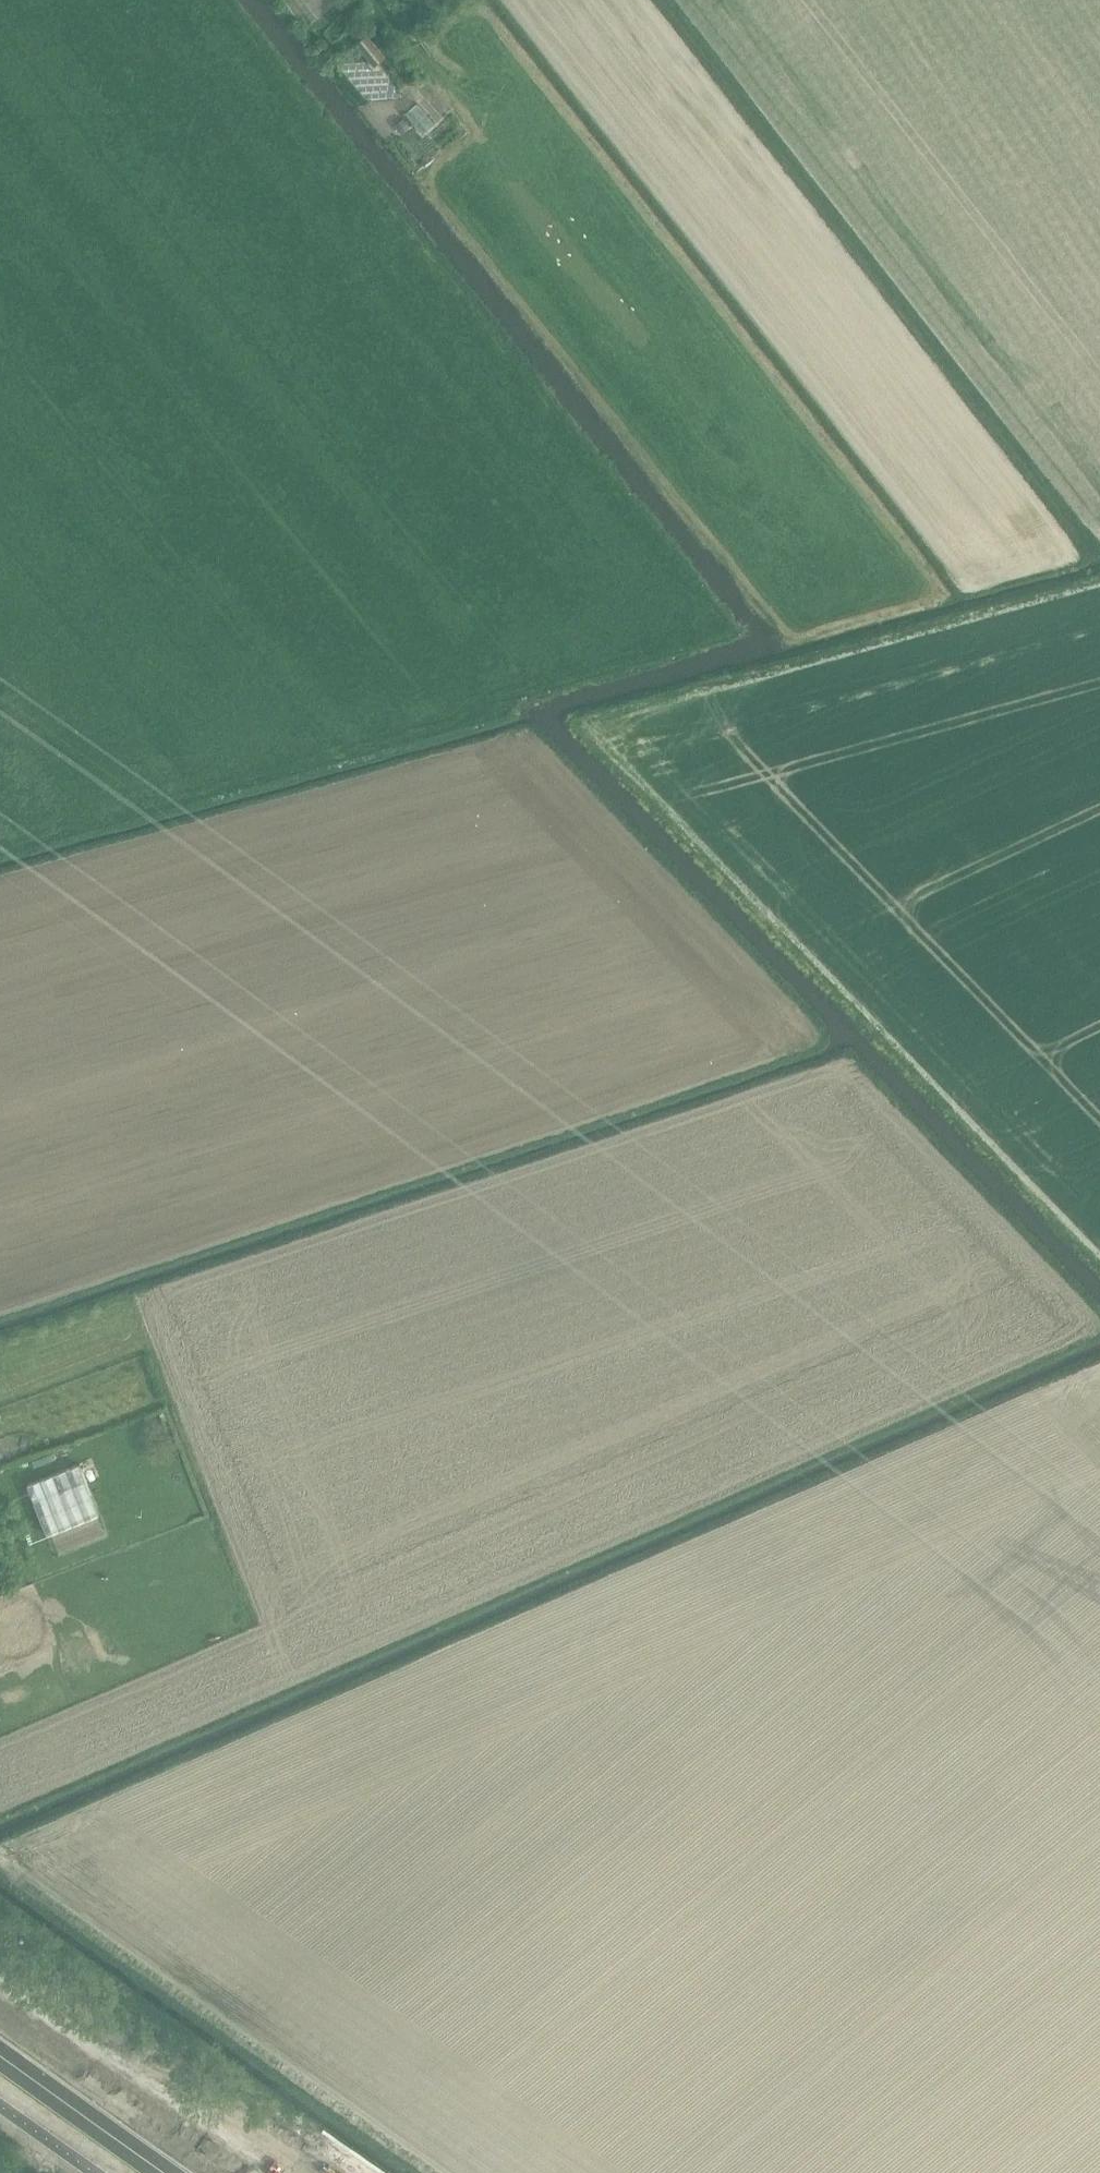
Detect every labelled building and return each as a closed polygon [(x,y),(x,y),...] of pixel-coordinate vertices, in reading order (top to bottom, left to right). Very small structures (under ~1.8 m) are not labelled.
[(369,32),(357,43),(376,64),(387,53),(369,32)] [(407,110),(425,132),(437,122),(419,100),(407,110)] [(403,119),(395,126),(401,133),(409,126),(403,119)] [(27,1484),(47,1534),(99,1513),(80,1463),(27,1484)]
